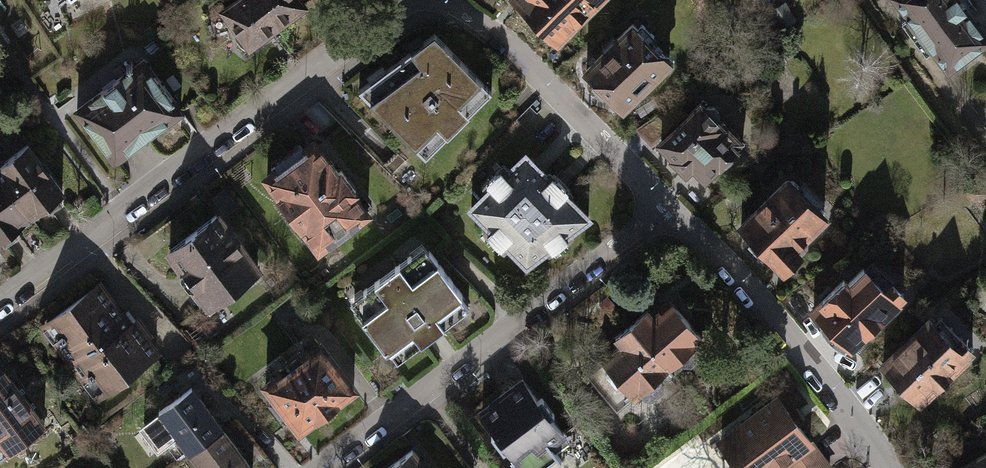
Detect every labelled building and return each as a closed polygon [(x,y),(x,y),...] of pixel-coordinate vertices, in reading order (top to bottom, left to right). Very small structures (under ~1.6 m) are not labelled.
[(276,26),(257,0),(234,0),(223,8),(237,27),(232,31),(236,42),(245,49),(276,26)] [(276,26),(303,6),(298,0),(257,0),(276,26)] [(544,30),(547,37),(555,39),(562,35),(566,27),(593,0),(514,0),(544,30)] [(947,68),(985,39),(985,35),(959,0),(897,0),(909,16),(911,14),(934,46),(932,48),(947,68)] [(633,23),(588,69),(625,106),(671,60),(633,23)] [(359,90),(417,148),(484,84),(433,34),(359,90)] [(73,109),(110,159),(176,110),(139,60),(73,109)] [(700,104),(662,142),(677,158),(676,159),(687,170),(693,164),(705,176),(718,163),(728,160),(735,153),(735,146),(743,139),(725,121),(721,124),(718,122),(719,119),(719,111),(715,106),(711,107),(706,109),(700,104)] [(265,177),(317,249),(368,213),(352,192),(356,189),(342,170),(338,173),(315,140),(302,149),(304,152),(279,171),(277,168),(265,177)] [(28,215),(44,203),(48,209),(61,199),(57,193),(60,191),(25,144),(2,162),(0,160),(0,179),(28,215)] [(506,242),(527,263),(550,246),(552,250),(568,239),(565,234),(588,217),(565,193),(568,191),(553,175),(551,178),(527,154),(506,174),(501,169),(488,182),(492,187),(471,208),(492,230),(488,234),(500,247),(506,242)] [(28,215),(0,179),(0,236),(4,242),(17,232),(13,227),(28,215)] [(785,181),(740,225),(754,240),(748,246),(758,256),(764,250),(783,268),(800,252),(795,247),(823,219),(823,211),(818,205),(811,207),(798,194),(798,186),(792,181),(785,181)] [(208,301),(210,304),(257,270),(217,215),(170,249),(182,267),(181,274),(202,304),(208,301)] [(389,349),(397,360),(429,336),(427,332),(432,328),(435,332),(468,308),(459,296),(462,293),(431,251),(416,262),(411,255),(362,291),(367,297),(354,306),(387,350),(389,349)] [(841,279),(810,310),(834,334),(829,339),(843,353),(902,295),(890,282),(884,289),(861,267),(845,283),(841,279)] [(87,375),(101,393),(155,352),(145,338),(148,335),(137,319),(132,323),(121,311),(121,315),(97,285),(47,322),(59,337),(55,339),(84,378),(87,375)] [(646,309),(631,322),(668,366),(673,363),(678,368),(683,363),(692,364),(702,356),(701,347),(697,343),(703,337),(670,301),(653,316),(646,309)] [(925,318),(878,364),(912,398),(928,381),(932,385),(962,355),(925,318)] [(664,371),(668,366),(631,322),(616,336),(620,341),(602,357),(604,359),(587,374),(618,407),(632,395),(634,397),(640,392),(645,398),(653,396),(661,390),(663,382),(669,377),(664,371)] [(267,384),(300,428),(319,413),(329,412),(333,403),(353,388),(320,344),(318,345),(313,339),(285,360),(280,353),(266,364),(276,377),(267,384)] [(43,424),(3,369),(0,371),(0,455),(43,424)] [(478,408),(492,426),(487,431),(499,446),(503,443),(512,454),(508,457),(516,467),(535,467),(553,454),(544,443),(559,432),(544,413),(549,409),(538,394),(533,398),(518,378),(478,408)] [(174,432),(190,453),(222,429),(191,387),(158,411),(160,414),(145,425),(159,443),(174,432)] [(784,461),(810,441),(777,397),(722,439),(744,467),(774,467),(784,461)] [(222,429),(190,453),(201,467),(251,467),(222,429)] [(810,441),(784,461),(789,467),(832,467),(810,441)] [(385,467),(427,467),(412,448),(385,467)] [(985,452),(957,467),(985,467),(985,455),(985,452)]
